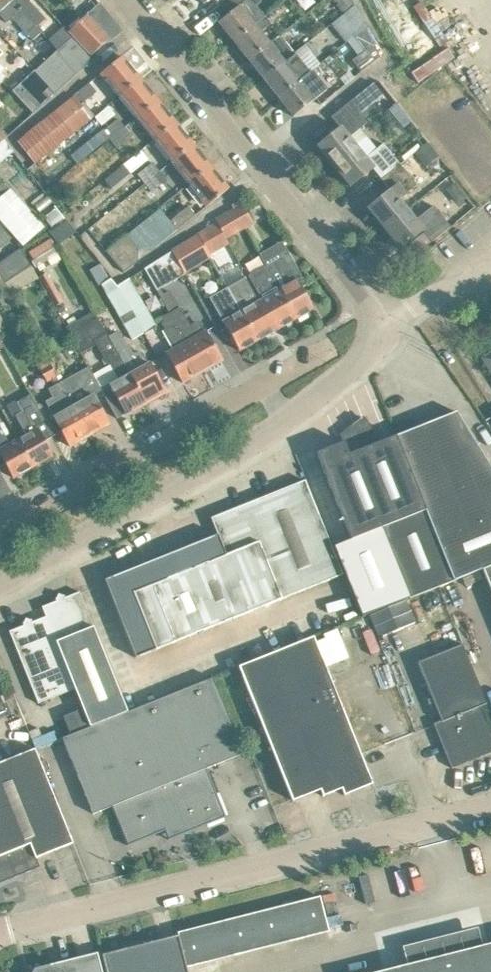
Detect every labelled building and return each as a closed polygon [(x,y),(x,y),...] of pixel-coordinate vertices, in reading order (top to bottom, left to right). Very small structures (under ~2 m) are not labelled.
[(37,26),(12,0),(0,0),(0,17),(6,23),(12,17),(27,35),(28,34),(33,40),(42,32),(37,26)] [(37,26),(46,18),(30,0),(12,0),(37,26)] [(256,6),(261,2),(261,0),(227,0),(220,6),(227,15),(218,22),(233,42),(264,17),(256,6)] [(350,0),(335,0),(340,7),(322,22),(326,28),(332,24),(354,7),(350,0)] [(365,27),(354,7),(332,24),(346,42),(353,37),(365,27)] [(86,15),(69,32),(91,55),(109,39),(86,15)] [(270,43),(261,32),(270,24),(264,17),(233,42),(248,60),(270,43)] [(379,57),(365,27),(353,37),(365,51),(352,61),(361,72),(379,57)] [(91,56),(68,32),(72,37),(57,51),(77,74),(87,66),(91,56)] [(279,35),(270,43),(248,60),(263,79),(295,54),(279,35)] [(18,53),(5,38),(0,43),(0,70),(18,53)] [(77,74),(57,51),(35,71),(55,93),(77,74)] [(309,72),(295,54),(263,79),(278,97),(299,80),(309,72)] [(118,96),(140,78),(122,56),(100,74),(101,75),(94,81),(103,92),(110,86),(118,96)] [(55,93),(35,71),(11,92),(32,114),(55,93)] [(135,118),(157,100),(140,78),(118,96),(135,118)] [(314,99),(299,80),(278,97),(293,116),(314,99)] [(89,83),(17,141),(35,165),(92,119),(92,118),(94,116),(83,103),(96,92),(89,83)] [(367,124),(359,114),(383,95),(373,83),(331,117),(340,128),(317,147),(333,167),(357,147),(349,138),(367,124)] [(153,140),(175,122),(157,100),(135,118),(153,140)] [(408,119),(395,103),(387,110),(400,126),(408,119)] [(109,139),(124,127),(117,119),(103,131),(109,139)] [(171,162),(193,145),(175,122),(153,140),(171,162)] [(116,148),(131,136),(124,127),(109,139),(116,148)] [(381,179),(400,164),(384,143),(366,158),(357,147),(333,167),(349,187),(373,168),(381,179)] [(189,184),(211,167),(193,145),(171,162),(189,184)] [(112,188),(148,160),(141,151),(105,180),(112,188)] [(145,183),(160,171),(153,162),(138,174),(145,183)] [(418,186),(400,164),(381,179),(390,190),(367,209),(383,229),(407,210),(400,200),(418,186)] [(206,206),(228,189),(211,167),(189,184),(206,206)] [(166,180),(160,171),(145,183),(152,192),(166,180)] [(23,246),(45,227),(11,188),(0,198),(0,220),(23,246)] [(254,224),(239,199),(232,205),(234,209),(232,209),(240,222),(244,229),(254,224)] [(156,247),(177,230),(195,215),(188,206),(170,221),(167,217),(166,218),(158,208),(125,235),(105,251),(123,272),(135,262),(138,260),(138,250),(156,247)] [(450,227),(438,211),(434,206),(416,220),(407,210),(383,229),(399,249),(423,230),(432,242),(450,227)] [(43,217),(51,227),(64,217),(57,207),(43,217)] [(244,229),(240,222),(232,209),(214,220),(216,223),(221,233),(226,240),(244,229)] [(226,240),(221,233),(216,223),(197,233),(206,248),(205,248),(209,256),(228,245),(226,240)] [(11,239),(0,226),(0,249),(11,239)] [(59,253),(52,242),(50,238),(30,251),(33,257),(30,259),(35,268),(59,253)] [(207,254),(198,238),(172,252),(184,273),(196,266),(194,261),(207,254)] [(0,262),(0,276),(1,277),(5,283),(31,266),(20,248),(0,262)] [(161,288),(184,275),(172,252),(171,252),(144,269),(156,291),(168,311),(178,305),(170,290),(164,294),(161,288)] [(283,256),(273,262),(286,285),(279,289),(295,319),(313,309),(297,279),(302,277),(296,265),(290,268),(283,256)] [(295,319),(279,289),(272,293),(259,270),(247,276),(261,299),(257,301),(266,316),(269,314),(278,329),(295,319)] [(63,301),(47,273),(39,278),(55,306),(63,301)] [(144,334),(119,289),(117,286),(111,278),(102,284),(108,295),(133,340),(144,334)] [(274,331),(266,316),(257,301),(244,278),(226,288),(240,311),(257,341),(274,331)] [(119,289),(144,334),(156,328),(128,279),(117,286),(119,289)] [(257,341),(240,311),(226,288),(209,298),(229,333),(239,351),(257,341)] [(222,361),(206,332),(199,320),(190,325),(180,308),(170,314),(202,372),(222,361)] [(116,351),(109,337),(99,318),(95,320),(91,313),(66,327),(81,353),(96,344),(108,364),(110,363),(119,380),(110,385),(126,414),(146,403),(116,351)] [(202,372),(170,314),(163,317),(164,320),(160,323),(175,349),(166,354),(183,383),(202,372)] [(165,392),(155,375),(142,352),(134,353),(129,343),(126,344),(119,330),(109,337),(116,351),(146,403),(165,392)] [(93,396),(102,391),(88,367),(65,380),(50,353),(45,356),(56,377),(60,383),(89,435),(109,424),(93,396)] [(482,358),(490,372),(490,353),(482,358)] [(46,383),(56,377),(45,356),(34,362),(46,383)] [(89,435),(60,383),(56,377),(46,383),(50,389),(48,390),(52,397),(44,401),(70,446),(89,435)] [(53,436),(43,419),(30,395),(16,402),(22,412),(15,415),(26,435),(17,440),(33,467),(52,456),(44,441),(53,436)] [(396,435),(454,580),(482,569),(490,566),(490,468),(456,411),(396,435)] [(343,442),(316,453),(351,539),(332,547),(361,617),(409,598),(454,580),(396,435),(377,443),(370,423),(365,425),(360,419),(363,417),(362,416),(340,434),(343,442)] [(17,440),(9,444),(4,436),(9,434),(3,422),(0,424),(0,454),(4,461),(14,478),(33,467),(17,440)] [(217,535),(104,580),(135,657),(155,649),(343,574),(312,498),(305,480),(210,518),(217,535)] [(482,569),(490,591),(490,566),(482,569)] [(127,711),(87,610),(79,591),(65,597),(64,595),(63,596),(64,600),(58,602),(56,598),(55,599),(56,601),(42,606),(45,616),(75,689),(82,708),(63,716),(70,734),(127,711)] [(75,689),(45,616),(32,622),(31,619),(30,620),(32,624),(25,627),(24,622),(22,623),(23,625),(9,631),(16,649),(38,703),(75,689)] [(372,784),(364,765),(313,637),(239,667),(292,800),(320,789),(323,796),(341,788),(344,795),(372,784)] [(417,662),(441,721),(434,723),(440,740),(442,739),(447,742),(450,749),(445,751),(451,768),(490,752),(490,737),(479,707),(486,704),(462,644),(417,662)] [(243,753),(235,735),(212,678),(62,738),(93,814),(111,806),(206,768),(243,753)] [(39,867),(36,858),(72,843),(35,749),(0,763),(0,883),(39,867)] [(225,817),(206,768),(111,806),(127,845),(183,823),(186,832),(225,817)] [(187,967),(329,931),(320,896),(177,932),(178,935),(102,954),(106,971),(188,971),(187,967)] [(378,971),(490,971),(490,943),(378,971)] [(97,953),(29,970),(28,971),(102,971),(97,953)]
